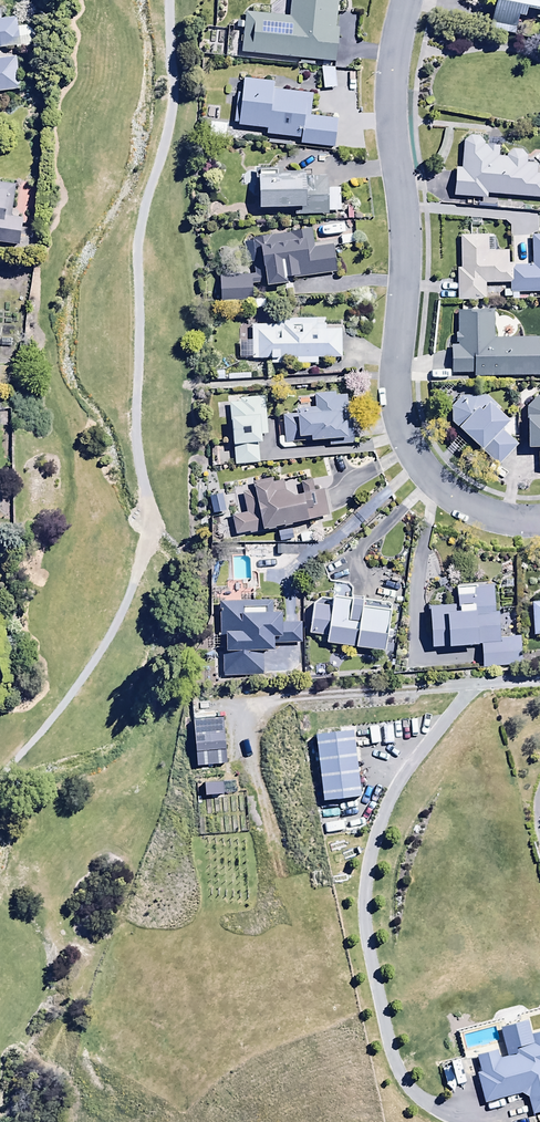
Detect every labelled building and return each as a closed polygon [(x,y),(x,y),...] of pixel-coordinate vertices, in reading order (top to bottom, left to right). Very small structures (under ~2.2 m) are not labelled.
[(289,14),(244,10),(241,53),(336,61),(339,26),(335,25),(337,0),(290,0),(289,14)] [(489,23),(516,26),(518,14),(522,14),(523,8),(539,9),(539,0),(491,0),(489,23)] [(17,52),(43,49),(40,28),(19,31),(18,20),(2,22),(1,13),(0,13),(0,51),(17,49),(17,52)] [(20,87),(16,59),(1,61),(0,53),(0,90),(20,87)] [(334,64),(320,65),(322,88),(336,87),(334,64)] [(312,91),(272,89),(273,78),(241,76),(240,91),(234,91),(232,126),(265,128),(265,135),(299,137),(299,144),(336,146),(338,117),(311,115),(312,91)] [(226,121),(209,120),(207,134),(225,135),(226,121)] [(461,140),(459,167),(453,166),(451,198),(486,201),(486,195),(539,200),(539,173),(537,173),(538,163),(525,162),(525,157),(521,149),(511,149),(503,155),(496,155),(497,143),(482,142),(477,136),(467,135),(461,140)] [(305,169),(277,170),(277,166),(256,166),(256,209),(273,209),(273,205),(293,205),(293,214),(328,213),(328,210),(339,210),(339,196),(328,196),(327,177),(305,178),(305,169)] [(19,244),(22,215),(12,214),(15,184),(0,182),(0,242),(19,244)] [(252,266),(253,272),(218,273),(218,300),(252,299),(252,283),(287,282),(287,275),(335,270),(332,242),(306,245),(305,235),(301,236),(300,228),(288,229),(288,232),(252,236),(255,266),(252,266)] [(458,233),(459,268),(455,268),(456,300),(484,299),(483,283),(500,283),(500,292),(510,291),(510,298),(518,298),(518,294),(539,293),(539,235),(529,236),(530,265),(513,266),(513,262),(507,263),(507,250),(493,251),(492,232),(458,233)] [(450,374),(472,374),(472,378),(539,376),(539,342),(538,342),(538,336),(493,338),(492,309),(454,310),(455,327),(449,327),(450,374)] [(276,323),(251,323),(252,359),(270,358),(270,365),(284,365),(284,358),(295,358),(295,364),(316,364),(316,357),(341,357),(340,327),(325,328),(325,323),(316,323),(316,317),(276,318),(276,323)] [(282,414),(283,441),(326,439),(326,436),(347,435),(346,417),(340,418),(340,407),(346,407),(346,394),(335,395),(335,391),(313,393),(314,407),(295,408),(295,413),(282,414)] [(495,403),(484,394),(457,395),(441,413),(450,421),(452,419),(456,423),(454,426),(499,464),(518,443),(498,426),(506,417),(493,406),(495,403)] [(266,395),(227,396),(228,416),(230,416),(233,463),(260,462),(259,440),(261,440),(261,434),(267,434),(266,395)] [(523,404),(524,446),(537,446),(538,470),(539,470),(539,395),(535,395),(523,404)] [(246,511),(231,513),(235,534),(248,531),(248,533),(276,529),(275,524),(291,522),(291,520),(329,513),(324,483),(315,484),(314,478),(299,481),(300,488),(292,490),(283,485),(282,478),(272,480),(271,478),(251,482),(252,488),(242,490),(246,511)] [(455,584),(456,601),(428,603),(430,645),(450,644),(450,642),(479,640),(480,667),(521,665),(519,637),(500,638),(499,612),(495,613),(494,583),(455,584)] [(326,633),(325,641),(384,649),(390,604),(361,601),(362,595),(331,591),(330,599),(319,598),(316,600),(312,600),(308,631),(326,633)] [(302,621),(281,620),(281,606),(272,606),(272,598),(216,597),(215,673),(263,673),(263,646),(272,646),(272,640),(302,640),(302,621)] [(529,600),(532,634),(539,634),(539,599),(529,600)] [(327,808),(323,786),(314,788),(318,809),(327,808)] [(475,1054),(480,1072),(475,1073),(482,1101),(520,1091),(527,1096),(531,1115),(539,1113),(539,1032),(529,1034),(531,1044),(515,1047),(516,1053),(498,1057),(496,1049),(475,1054)]
